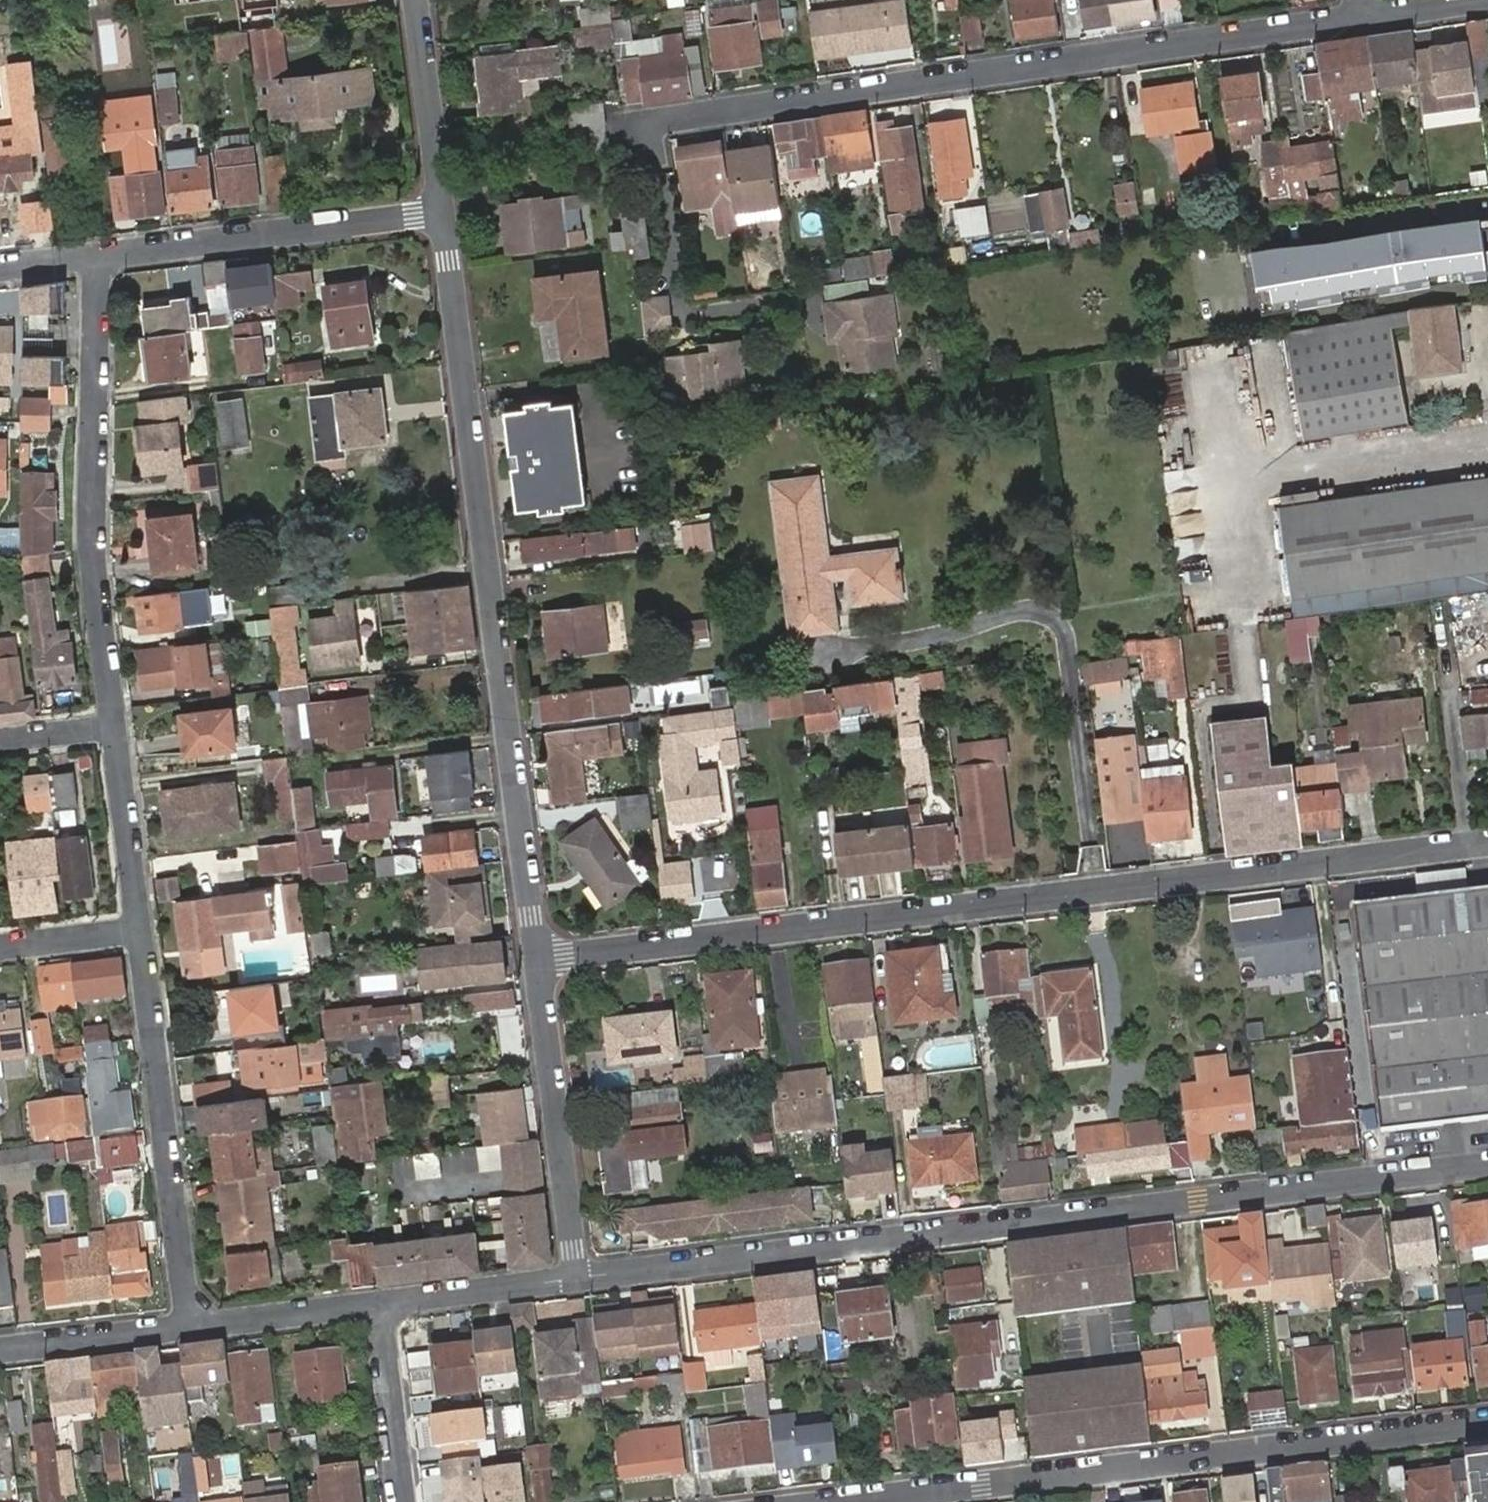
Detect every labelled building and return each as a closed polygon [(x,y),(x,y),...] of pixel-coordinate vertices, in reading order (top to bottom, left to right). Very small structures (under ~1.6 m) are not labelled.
[(246,17),(282,12),(280,0),(244,0),(246,17)] [(782,33),(780,15),(794,13),(793,0),(775,0),(759,2),(764,36),(782,33)] [(1018,38),(1059,31),(1054,0),(1013,0),(1018,38)] [(1083,28),(1155,17),(1153,0),(1079,0),(1083,28)] [(809,16),(814,58),(874,49),(873,39),(913,34),(908,1),(809,16)] [(613,26),(612,20),(611,8),(583,12),(585,29),(595,28),(613,26)] [(705,33),(700,10),(686,11),(690,35),(705,33)] [(716,70),(761,64),(753,11),(709,17),(716,70)] [(974,15),(960,17),(965,47),(979,45),(974,15)] [(613,26),(615,45),(617,45),(627,44),(630,60),(639,59),(666,55),(665,48),(684,45),(683,32),(634,41),(631,18),(612,20),(613,26)] [(1487,20),(1468,23),(1470,41),(1479,104),(1487,102),(1487,23),(1487,20)] [(613,26),(595,28),(585,29),(574,31),(576,48),(596,46),(615,45),(613,26)] [(220,56),(251,54),(248,29),(217,33),(220,56)] [(1414,48),(1411,31),(1370,37),(1378,87),(1419,81),(1414,48)] [(874,49),(914,44),(913,34),(873,39),(874,49)] [(1378,87),(1370,37),(1317,45),(1322,74),(1326,100),(1332,129),(1338,128),(1337,120),(1362,117),(1359,90),(1378,87)] [(257,58),(258,70),(282,67),(278,40),(258,44),(259,57),(257,58)] [(1470,41),(1414,48),(1419,81),(1423,113),(1479,106),(1470,41)] [(493,44),(494,54),(508,53),(507,43),(493,44)] [(699,43),(685,45),(692,90),(693,94),(706,92),(699,43)] [(617,45),(620,79),(636,78),(634,63),(630,64),(630,60),(627,44),(617,45)] [(639,59),(646,105),(693,98),(693,94),(692,90),(684,45),(665,48),(666,55),(639,59)] [(480,102),(482,116),(485,116),(519,112),(539,110),(537,95),(527,96),(525,79),(554,76),(553,69),(550,48),(508,53),(494,54),(478,56),(483,102),(480,102)] [(6,156),(33,153),(45,151),(33,60),(7,63),(15,125),(0,127),(0,157),(6,156)] [(302,114),(335,110),(334,103),(373,98),(369,70),(274,82),(279,117),(302,114)] [(1222,79),(1228,118),(1264,113),(1258,74),(1222,79)] [(1307,102),(1326,100),(1322,74),(1304,76),(1307,102)] [(1215,172),(1207,118),(1198,119),(1193,90),(1183,92),(1183,86),(1143,91),(1149,134),(1181,129),(1183,138),(1179,139),(1184,170),(1201,167),(1202,174),(1215,172)] [(164,90),(167,119),(183,117),(179,88),(164,90)] [(158,96),(101,104),(108,156),(128,153),(131,178),(112,180),(119,233),(176,225),(158,96)] [(338,124),(335,110),(302,114),(304,127),(338,124)] [(828,154),(831,174),(872,167),(869,147),(864,112),(823,118),(828,154)] [(48,131),(65,128),(68,127),(66,113),(45,115),(48,131)] [(799,159),(828,154),(823,118),(776,125),(780,151),(797,149),(799,159)] [(932,125),(942,197),(965,195),(963,177),(971,176),(964,120),(932,125)] [(72,187),(65,128),(48,131),(56,190),(72,187)] [(878,133),(885,177),(898,175),(902,195),(921,193),(911,129),(878,133)] [(218,135),(220,159),(255,153),(253,131),(218,135)] [(1291,181),(1300,180),(1324,176),(1327,192),(1342,189),(1334,143),(1292,148),(1290,136),(1284,137),(1284,139),(1291,181)] [(1266,142),(1273,186),(1292,183),(1291,181),(1284,139),(1266,142)] [(168,147),(170,161),(178,160),(198,157),(206,156),(205,142),(168,147)] [(743,252),(737,220),(737,212),(733,192),(728,192),(721,144),(677,150),(685,200),(686,207),(690,229),(719,225),(724,254),(743,252)] [(756,157),(774,155),(773,146),(754,149),(756,157)] [(737,212),(781,206),(774,155),(756,157),(754,149),(727,153),(733,192),(737,212)] [(23,187),(22,179),(36,177),(33,153),(6,156),(0,157),(0,191),(23,187)] [(261,202),(255,153),(220,159),(226,206),(261,202)] [(179,168),(178,160),(170,161),(177,211),(216,207),(209,155),(206,156),(198,157),(200,166),(179,168)] [(268,158),(276,214),(291,212),(285,156),(268,158)] [(198,157),(178,160),(179,168),(200,166),(198,157)] [(898,175),(885,177),(892,226),(907,224),(908,227),(924,225),(921,211),(924,210),(921,193),(902,195),(898,175)] [(1297,214),(1346,207),(1343,193),(1303,198),(1300,180),(1291,181),(1292,183),(1294,195),(1297,214)] [(1275,197),(1294,195),(1292,183),(1273,186),(1275,197)] [(1134,209),(1130,186),(1119,188),(1123,212),(1134,209)] [(1153,187),(1141,189),(1144,205),(1156,203),(1153,187)] [(1050,237),(1052,250),(1101,242),(1099,232),(1072,236),(1062,192),(1027,198),(1034,239),(1050,237)] [(566,211),(581,209),(579,197),(543,202),(543,197),(523,199),(524,204),(503,206),(509,252),(585,243),(583,231),(569,232),(566,211)] [(737,220),(738,224),(783,217),(781,206),(737,212),(737,220)] [(988,232),(984,206),(959,210),(963,236),(988,232)] [(583,231),(581,209),(566,211),(569,232),(583,231)] [(633,247),(635,257),(650,256),(644,209),(622,212),(625,230),(613,232),(615,250),(633,247)] [(1251,247),(1260,310),(1487,277),(1487,275),(1479,215),(1251,247)] [(908,266),(925,263),(923,249),(907,252),(908,266)] [(256,305),(251,259),(226,263),(229,285),(231,302),(232,314),(257,311),(256,305)] [(229,285),(226,263),(203,266),(206,288),(229,285)] [(273,276),(276,304),(294,303),(293,289),(308,288),(308,272),(273,276)] [(599,272),(538,281),(544,318),(562,316),(562,317),(567,357),(609,351),(599,272)] [(326,287),(333,347),(373,342),(365,284),(326,287)] [(229,285),(206,288),(209,305),(231,302),(229,285)] [(694,301),(717,298),(715,285),(692,288),(694,301)] [(646,326),(672,326),(672,292),(645,293),(646,326)] [(56,295),(39,295),(40,325),(56,325),(56,295)] [(893,297),(827,306),(832,341),(843,339),(848,371),(896,365),(892,336),(898,335),(893,297)] [(197,330),(226,327),(224,317),(207,319),(206,319),(205,314),(196,315),(191,315),(190,298),(172,300),(173,304),(142,308),(146,336),(185,332),(197,330)] [(276,304),(256,305),(257,311),(258,323),(277,321),(276,304)] [(1301,440),(1407,424),(1402,379),(1395,331),(1412,328),(1419,377),(1463,372),(1457,318),(1455,305),(1409,311),(1285,331),(1286,334),(1301,440)] [(234,326),(258,323),(257,311),(232,314),(234,326)] [(234,326),(240,374),(263,372),(258,323),(234,326)] [(8,363),(11,363),(12,329),(0,329),(0,363),(8,363)] [(185,332),(146,336),(152,379),(190,375),(185,332)] [(719,398),(746,394),(739,342),(700,346),(701,353),(669,357),(674,398),(718,393),(719,398)] [(1183,366),(1180,348),(1164,351),(1166,367),(1183,366)] [(8,385),(8,363),(0,363),(0,385),(8,385)] [(319,364),(283,368),(284,382),(319,378),(319,364)] [(383,391),(311,398),(319,458),(348,455),(348,447),(390,441),(383,391)] [(139,428),(144,473),(183,469),(178,425),(187,424),(184,397),(141,402),(144,428),(139,428)] [(50,398),(22,399),(23,422),(23,430),(50,432),(50,398)] [(216,404),(220,450),(247,447),(241,401),(216,404)] [(575,451),(582,451),(576,403),(555,406),(555,401),(530,404),(531,409),(509,412),(515,458),(519,458),(518,453),(525,451),(523,427),(572,421),(575,451)] [(519,458),(575,451),(572,421),(523,427),(525,451),(518,453),(519,458)] [(588,502),(582,451),(575,451),(580,487),(530,492),(527,468),(520,468),(519,458),(515,458),(520,510),(542,508),(544,514),(570,511),(569,503),(588,502)] [(580,487),(575,451),(519,458),(520,468),(527,468),(530,492),(580,487)] [(216,472),(215,463),(187,466),(190,492),(218,489),(216,472)] [(48,552),(52,552),(53,517),(59,517),(59,492),(47,491),(47,473),(26,473),(27,516),(22,515),(22,556),(48,552)] [(1487,570),(1487,478),(1282,505),(1293,595),(1487,570)] [(801,570),(784,573),(791,633),(839,627),(833,578),(851,576),(855,602),(905,597),(902,577),(906,576),(904,566),(900,566),(898,547),(854,552),(854,556),(830,559),(819,479),(791,483),(801,570)] [(771,485),(784,573),(801,570),(791,483),(771,485)] [(149,522),(157,573),(198,567),(192,516),(149,522)] [(263,520),(265,534),(277,533),(274,518),(263,520)] [(688,554),(717,551),(713,525),(686,528),(688,554)] [(19,556),(20,529),(0,528),(0,559),(19,556)] [(628,530),(524,543),(526,560),(620,549),(620,547),(630,546),(628,530)] [(52,552),(48,552),(51,564),(65,562),(63,551),(52,552)] [(51,564),(48,552),(22,556),(25,581),(48,578),(54,577),(51,564)] [(1487,590),(1487,570),(1293,595),(1296,619),(1298,618),(1318,615),(1427,599),(1446,596),(1487,590)] [(25,581),(34,651),(40,686),(76,683),(72,646),(68,646),(66,632),(56,634),(48,578),(25,581)] [(271,606),(306,602),(303,583),(269,587),(271,606)] [(473,616),(470,585),(407,592),(412,625),(473,616)] [(184,627),(178,591),(138,596),(143,632),(184,627)] [(310,622),(317,669),(360,664),(354,617),(352,599),(333,601),(335,619),(310,622)] [(296,606),(271,609),(272,627),(273,633),(278,673),(280,690),(306,686),(307,686),(304,669),(293,671),(288,626),(298,625),(296,606)] [(555,656),(608,650),(603,606),(546,613),(549,633),(552,632),(555,656)] [(416,657),(477,649),(473,616),(412,625),(416,657)] [(1298,618),(1296,619),(1284,620),(1289,662),(1304,660),(1298,618)] [(674,649),(708,645),(706,623),(672,625),(674,649)] [(1181,636),(1162,639),(1162,641),(1144,643),(1147,680),(1167,678),(1168,691),(1187,689),(1181,636)] [(21,689),(17,659),(16,646),(0,647),(0,688),(2,688),(2,692),(21,689)] [(177,655),(135,660),(141,691),(192,685),(189,662),(202,660),(200,648),(176,650),(177,655)] [(241,692),(277,688),(275,674),(272,650),(254,652),(257,673),(239,676),(241,692)] [(921,680),(920,673),(892,678),(897,715),(901,753),(905,786),(926,783),(914,680),(921,680)] [(713,680),(716,704),(726,702),(723,678),(713,680)] [(897,715),(892,678),(834,686),(835,695),(803,700),(807,728),(839,725),(838,719),(873,715),(872,710),(889,708),(891,716),(897,715)] [(632,710),(629,685),(613,687),(543,696),(546,722),(632,710)] [(306,686),(280,690),(287,746),(296,745),(293,718),(298,717),(296,703),(308,702),(306,686)] [(34,718),(32,698),(23,699),(21,689),(2,692),(2,688),(0,688),(0,723),(34,718)] [(1471,690),(1473,708),(1487,706),(1487,688),(1471,690)] [(780,696),(782,715),(801,712),(799,693),(780,696)] [(767,698),(735,702),(736,707),(736,711),(738,728),(771,724),(767,698)] [(1363,752),(1351,753),(1336,755),(1337,761),(1341,791),(1369,788),(1368,780),(1388,777),(1388,775),(1403,773),(1401,742),(1408,740),(1426,738),(1420,698),(1350,707),(1353,732),(1360,731),(1363,752)] [(310,739),(307,709),(308,702),(296,703),(298,717),(293,718),(296,745),(287,746),(288,757),(312,756),(310,739)] [(355,703),(357,717),(368,716),(366,702),(355,703)] [(333,753),(360,750),(359,733),(357,717),(355,703),(307,709),(310,739),(331,736),(333,753)] [(239,746),(235,710),(184,716),(188,753),(239,746)] [(742,760),(738,728),(736,711),(666,720),(669,737),(663,737),(670,789),(718,784),(717,771),(699,772),(694,744),(723,741),(727,762),(742,760)] [(1461,716),(1465,745),(1487,742),(1487,713),(1461,716)] [(357,717),(359,733),(370,731),(368,716),(357,717)] [(1222,856),(1299,846),(1289,766),(1288,766),(1287,764),(1266,766),(1260,718),(1207,724),(1222,856)] [(624,742),(621,722),(549,731),(558,805),(588,801),(583,759),(582,755),(612,752),(612,755),(614,755),(626,753),(624,742)] [(1348,727),(1332,729),(1334,744),(1350,742),(1348,727)] [(969,817),(962,818),(967,858),(1005,854),(1002,833),(1009,832),(1001,762),(1009,761),(1006,738),(960,744),(962,767),(975,765),(980,814),(969,817)] [(1136,741),(1119,743),(1129,817),(1145,815),(1140,774),(1136,741)] [(1334,744),(1335,746),(1336,755),(1351,753),(1350,742),(1334,744)] [(1095,745),(1100,783),(1102,783),(1107,819),(1129,817),(1119,743),(1095,745)] [(442,812),(477,808),(475,792),(480,791),(475,749),(435,754),(442,812)] [(288,757),(261,761),(264,782),(278,779),(291,778),(288,759),(288,757)] [(1304,825),(1344,819),(1341,791),(1337,761),(1293,765),(1295,778),(1297,782),(1304,822),(1304,825)] [(962,767),(969,817),(980,814),(975,765),(962,767)] [(370,802),(374,821),(388,819),(399,818),(390,767),(326,775),(330,807),(370,802)] [(1171,770),(1140,774),(1142,784),(1173,781),(1171,770)] [(71,776),(49,778),(49,783),(54,783),(57,807),(76,805),(71,776)] [(49,783),(49,778),(26,781),(31,813),(53,809),(49,783)] [(291,778),(278,779),(280,793),(292,791),(291,778)] [(1142,784),(1148,840),(1193,835),(1191,823),(1184,825),(1182,810),(1189,809),(1186,779),(1173,781),(1142,784)] [(173,812),(176,837),(238,830),(233,783),(162,792),(165,813),(173,812)] [(718,784),(670,789),(673,816),(687,820),(706,817),(721,809),(718,784)] [(292,791),(297,831),(313,829),(308,789),(292,791)] [(653,823),(649,792),(620,796),(624,827),(653,823)] [(919,803),(908,804),(910,824),(915,864),(956,860),(951,823),(924,825),(923,816),(920,817),(919,803)] [(1191,823),(1189,809),(1182,810),(1184,825),(1191,823)] [(22,811),(6,813),(8,825),(23,823),(22,811)] [(168,838),(176,837),(173,812),(165,813),(168,838)] [(374,821),(368,822),(370,837),(390,834),(388,819),(374,821)] [(370,837),(368,822),(348,824),(350,839),(370,837)] [(567,844),(608,906),(639,885),(596,822),(567,844)] [(910,824),(873,829),(877,869),(915,865),(915,864),(910,824)] [(750,830),(759,906),(791,902),(780,825),(750,830)] [(835,833),(840,874),(877,869),(873,829),(835,833)] [(305,883),(321,882),(321,885),(342,882),(340,864),(332,866),(330,847),(320,848),(318,831),(313,832),(298,834),(305,883)] [(474,833),(426,839),(430,870),(478,863),(474,833)] [(57,838),(7,845),(11,880),(14,880),(18,912),(58,908),(53,875),(61,874),(57,842),(57,838)] [(61,874),(65,901),(95,898),(86,839),(57,842),(61,874)] [(298,841),(269,845),(272,873),(302,868),(298,841)] [(702,890),(734,886),(731,853),(698,856),(702,890)] [(393,861),(395,876),(409,874),(407,860),(393,861)] [(375,863),(378,877),(395,876),(393,861),(375,863)] [(433,916),(436,944),(457,942),(457,940),(494,936),(485,863),(426,870),(430,904),(412,906),(413,918),(433,916)] [(660,882),(689,879),(688,866),(658,869),(660,882)] [(660,882),(663,906),(692,904),(689,879),(660,882)] [(300,884),(281,886),(287,935),(305,933),(300,884)] [(1355,906),(1382,1132),(1487,1120),(1487,890),(1355,906)] [(192,961),(185,961),(188,977),(239,971),(236,952),(223,954),(221,935),(250,931),(272,929),(267,894),(216,899),(177,904),(184,948),(190,947),(192,961)] [(1281,902),(1229,908),(1236,959),(1255,957),(1258,979),(1324,971),(1317,915),(1283,920),(1281,902)] [(273,940),(272,929),(250,931),(251,942),(273,940)] [(327,934),(310,936),(313,959),(330,957),(327,934)] [(416,953),(419,973),(486,966),(487,976),(487,980),(506,978),(502,942),(416,953)] [(184,948),(185,961),(192,961),(190,947),(184,948)] [(1037,1019),(1032,979),(1031,979),(1028,952),(985,957),(989,1011),(1019,1007),(1021,1021),(1037,1019)] [(956,1018),(952,986),(941,987),(936,953),(889,959),(897,1025),(956,1018)] [(88,1000),(127,995),(124,962),(73,968),(77,997),(87,995),(88,1000)] [(866,964),(825,968),(834,1036),(834,1043),(875,1037),(866,964)] [(486,966),(419,973),(420,983),(487,976),(486,966)] [(78,1005),(77,997),(73,968),(53,970),(41,971),(47,1010),(58,1008),(78,1005)] [(367,988),(403,984),(401,969),(366,973),(367,988)] [(1043,978),(1032,979),(1037,1019),(1063,1016),(1070,1063),(1104,1060),(1091,972),(1043,976),(1043,978)] [(224,1031),(275,1022),(267,976),(216,985),(224,1031)] [(732,978),(731,978),(732,986),(735,985),(751,983),(750,976),(732,978)] [(732,986),(731,978),(707,981),(715,1051),(758,1046),(751,983),(735,985),(732,986)] [(513,1005),(511,991),(462,996),(462,1011),(513,1005)] [(371,1023),(371,1027),(417,1020),(415,1005),(370,1011),(369,1009),(321,1014),(324,1037),(343,1036),(342,1026),(371,1023)] [(3,1050),(10,1050),(11,1060),(28,1058),(23,1010),(0,1013),(0,1023),(3,1050)] [(612,1063),(675,1055),(670,1016),(614,1023),(616,1042),(609,1042),(612,1063)] [(1245,1023),(1247,1038),(1259,1036),(1257,1020),(1245,1023)] [(47,1021),(30,1023),(34,1068),(52,1066),(47,1021)] [(343,1037),(372,1033),(371,1027),(371,1023),(342,1026),(343,1036),(343,1037)] [(87,1045),(109,1042),(112,1042),(109,1027),(85,1031),(87,1045)] [(322,1058),(320,1040),(293,1044),(293,1047),(247,1052),(253,1086),(268,1084),(269,1091),(284,1089),(283,1081),(300,1081),(296,1061),(322,1058)] [(94,1137),(102,1136),(101,1131),(133,1127),(128,1094),(110,1096),(108,1087),(116,1087),(109,1042),(87,1045),(93,1086),(88,1087),(94,1137)] [(865,1042),(870,1092),(881,1091),(874,1042),(865,1042)] [(4,1061),(11,1060),(10,1050),(3,1050),(4,1061)] [(253,1086),(247,1052),(238,1053),(243,1088),(253,1086)] [(1336,1053),(1324,1054),(1313,1055),(1314,1056),(1304,1057),(1309,1097),(1311,1097),(1311,1106),(1355,1102),(1349,1055),(1336,1056),(1336,1053)] [(704,1060),(707,1082),(743,1078),(740,1062),(723,1063),(723,1056),(704,1058),(704,1060)] [(11,1060),(4,1061),(6,1072),(27,1070),(28,1058),(11,1060)] [(684,1069),(686,1085),(707,1082),(704,1060),(684,1062),(684,1069)] [(686,1085),(684,1069),(668,1072),(670,1087),(674,1086),(686,1085)] [(330,1088),(342,1087),(345,1086),(342,1070),(328,1072),(330,1088)] [(839,1126),(832,1080),(828,1080),(827,1070),(778,1077),(779,1087),(771,1089),(775,1134),(839,1126)] [(931,1108),(928,1076),(883,1081),(887,1115),(931,1108)] [(1186,1119),(1190,1141),(1192,1164),(1211,1161),(1209,1133),(1211,1133),(1209,1123),(1218,1122),(1219,1132),(1259,1127),(1252,1079),(1183,1088),(1186,1113),(1192,1112),(1192,1118),(1186,1119)] [(196,1105),(229,1101),(226,1084),(194,1089),(196,1105)] [(43,1104),(71,1101),(77,1100),(75,1085),(41,1088),(43,1104)] [(676,1105),(674,1086),(670,1087),(633,1091),(635,1111),(644,1109),(676,1105)] [(333,1126),(335,1138),(337,1138),(340,1160),(353,1159),(352,1139),(348,1139),(347,1136),(387,1133),(383,1096),(344,1101),(342,1087),(330,1088),(329,1089),(331,1107),(333,1126)] [(543,1193),(537,1139),(530,1140),(523,1087),(477,1093),(484,1146),(496,1144),(502,1198),(543,1193)] [(331,1107),(329,1089),(300,1092),(302,1111),(331,1107)] [(43,1104),(30,1105),(33,1127),(38,1126),(39,1141),(84,1135),(81,1100),(77,1100),(71,1101),(43,1104)] [(617,1138),(617,1132),(598,1134),(606,1193),(663,1187),(660,1157),(688,1154),(682,1105),(644,1109),(635,1111),(621,1112),(624,1131),(627,1130),(627,1137),(617,1138)] [(1353,1122),(1357,1121),(1356,1108),(1313,1114),(1314,1125),(1333,1123),(1353,1122)] [(1209,1123),(1211,1133),(1219,1132),(1218,1122),(1209,1123)] [(1355,1146),(1353,1122),(1333,1123),(1333,1127),(1302,1131),(1284,1133),(1286,1154),(1304,1152),(1355,1146)] [(1122,1123),(1072,1131),(1076,1156),(1077,1156),(1121,1150),(1126,1150),(1122,1123)] [(335,1138),(333,1126),(314,1128),(318,1166),(338,1163),(335,1138)] [(910,1146),(942,1142),(939,1127),(915,1131),(915,1137),(909,1138),(910,1146)] [(222,1178),(260,1173),(254,1129),(216,1134),(222,1178)] [(1259,1132),(1261,1144),(1282,1141),(1282,1129),(1259,1132)] [(1047,1160),(1055,1159),(1053,1148),(1019,1151),(1017,1137),(991,1141),(994,1167),(1001,1166),(1047,1160)] [(102,1142),(105,1167),(139,1163),(136,1138),(102,1142)] [(939,1178),(940,1183),(973,1180),(968,1139),(942,1142),(910,1146),(915,1181),(939,1178)] [(1126,1150),(1121,1150),(1077,1156),(1079,1167),(1086,1166),(1088,1176),(1171,1167),(1172,1171),(1193,1169),(1192,1164),(1190,1141),(1126,1150)] [(29,1148),(30,1161),(31,1167),(55,1163),(53,1144),(29,1148)] [(30,1161),(29,1148),(4,1152),(0,1153),(0,1160),(0,1164),(25,1161),(30,1161)] [(844,1165),(849,1205),(897,1199),(892,1159),(844,1165)] [(1005,1198),(1051,1193),(1047,1160),(1001,1166),(1005,1198)] [(25,1161),(0,1164),(3,1184),(28,1182),(25,1161)] [(281,1170),(266,1172),(268,1187),(283,1186),(281,1170)] [(268,1187),(266,1172),(260,1173),(222,1178),(226,1211),(227,1216),(232,1253),(268,1248),(275,1247),(268,1187)] [(915,1187),(940,1183),(939,1178),(915,1181),(915,1187)] [(812,1188),(719,1201),(722,1233),(723,1240),(817,1229),(812,1188)] [(543,1193),(502,1198),(511,1267),(552,1262),(543,1193)] [(649,1241),(722,1233),(719,1201),(622,1213),(625,1239),(637,1237),(649,1241)] [(1454,1235),(1456,1249),(1487,1245),(1487,1206),(1469,1209),(1468,1203),(1454,1206),(1457,1234),(1454,1235)] [(1307,1228),(1328,1227),(1325,1207),(1305,1210),(1307,1228)] [(1432,1217),(1387,1223),(1393,1271),(1438,1265),(1432,1217)] [(1337,1283),(1388,1277),(1381,1222),(1344,1226),(1343,1218),(1330,1220),(1337,1283)] [(138,1257),(145,1256),(143,1240),(154,1239),(151,1221),(134,1222),(135,1225),(138,1257)] [(106,1237),(113,1298),(151,1293),(145,1256),(138,1257),(135,1225),(105,1229),(106,1237)] [(1177,1259),(1172,1226),(1130,1230),(1134,1264),(1177,1259)] [(1252,1227),(1205,1232),(1212,1288),(1214,1288),(1215,1295),(1219,1294),(1219,1287),(1257,1282),(1260,1281),(1257,1266),(1252,1227)] [(373,1244),(378,1284),(482,1271),(476,1231),(373,1244)] [(1127,1231),(1008,1247),(1017,1320),(1136,1306),(1127,1231)] [(69,1304),(113,1298),(106,1237),(98,1238),(99,1249),(100,1257),(79,1260),(64,1262),(45,1265),(49,1306),(69,1304)] [(349,1247),(347,1239),(329,1241),(331,1262),(350,1259),(349,1247)] [(1281,1242),(1265,1244),(1273,1303),(1299,1300),(1309,1311),(1337,1307),(1330,1246),(1283,1251),(1281,1242)] [(353,1288),(377,1284),(373,1244),(363,1245),(349,1247),(350,1259),(353,1288)] [(278,1247),(275,1247),(268,1248),(272,1283),(282,1282),(278,1247)] [(268,1248),(232,1253),(235,1288),(272,1283),(268,1248)] [(78,1252),(79,1260),(100,1257),(99,1249),(78,1252)] [(13,1309),(7,1254),(0,1254),(0,1311),(13,1309)] [(967,1272),(943,1275),(947,1303),(970,1300),(967,1272)] [(816,1274),(755,1281),(762,1343),(824,1335),(816,1274)] [(938,1293),(937,1285),(915,1287),(916,1296),(938,1293)] [(1483,1289),(1468,1290),(1470,1306),(1485,1304),(1483,1289)] [(895,1339),(889,1291),(840,1297),(846,1346),(895,1339)] [(632,1297),(634,1319),(648,1317),(647,1305),(646,1296),(632,1297)] [(681,1353),(675,1301),(647,1305),(648,1317),(634,1319),(639,1358),(681,1353)] [(1181,1332),(1212,1328),(1208,1306),(1152,1313),(1154,1335),(1181,1332)] [(619,1308),(591,1312),(593,1327),(596,1350),(598,1363),(639,1358),(634,1319),(621,1320),(619,1308)] [(762,1343),(758,1309),(698,1316),(699,1330),(700,1338),(702,1352),(762,1345),(762,1343)] [(1487,1385),(1487,1349),(1483,1320),(1471,1322),(1478,1386),(1487,1385)] [(954,1360),(958,1390),(980,1388),(979,1380),(993,1378),(991,1359),(989,1345),(999,1344),(996,1324),(950,1330),(954,1360)] [(512,1325),(473,1329),(480,1381),(518,1376),(512,1325)] [(579,1389),(601,1387),(601,1385),(600,1374),(598,1363),(596,1350),(593,1327),(573,1329),(573,1330),(574,1336),(566,1337),(566,1341),(558,1342),(558,1339),(534,1341),(542,1405),(580,1400),(579,1389)] [(1217,1356),(1213,1328),(1212,1328),(1181,1332),(1182,1343),(1197,1342),(1200,1359),(1217,1356)] [(1401,1388),(1413,1387),(1406,1331),(1365,1337),(1366,1355),(1352,1357),(1356,1396),(1403,1391),(1401,1388)] [(158,1354),(133,1357),(138,1404),(142,1435),(191,1429),(187,1391),(230,1386),(225,1341),(179,1347),(182,1366),(160,1369),(158,1354)] [(1197,1342),(1182,1343),(1184,1361),(1200,1359),(1197,1342)] [(1462,1342),(1415,1348),(1420,1389),(1467,1383),(1462,1342)] [(989,1345),(991,1359),(996,1358),(1001,1357),(1000,1350),(999,1344),(989,1345)] [(430,1352),(437,1396),(481,1390),(480,1381),(475,1347),(430,1352)] [(295,1357),(301,1407),(345,1402),(339,1352),(295,1357)] [(230,1359),(242,1455),(263,1453),(259,1425),(257,1406),(272,1403),(266,1355),(230,1359)] [(751,1357),(755,1386),(767,1385),(764,1356),(751,1357)] [(96,1413),(97,1419),(104,1420),(102,1407),(101,1400),(138,1395),(136,1378),(133,1357),(90,1362),(96,1413)] [(1302,1407),(1338,1402),(1332,1360),(1300,1364),(1301,1376),(1299,1376),(1302,1407)] [(52,1417),(96,1413),(90,1362),(45,1368),(52,1417)] [(702,1362),(682,1364),(683,1375),(686,1394),(705,1392),(702,1362)] [(1024,1381),(1033,1460),(1073,1455),(1069,1428),(1091,1425),(1095,1452),(1153,1445),(1143,1367),(1024,1381)] [(1154,1422),(1208,1416),(1203,1383),(1202,1372),(1148,1378),(1149,1389),(1154,1422)] [(671,1403),(686,1401),(686,1394),(683,1375),(668,1377),(671,1403)] [(634,1397),(632,1381),(601,1385),(603,1401),(634,1397)] [(755,1386),(756,1399),(768,1398),(767,1385),(755,1386)] [(1284,1392),(1250,1396),(1255,1432),(1288,1427),(1284,1392)] [(101,1400),(102,1407),(138,1404),(138,1395),(101,1400)] [(691,1436),(695,1474),(776,1464),(771,1416),(768,1398),(756,1399),(758,1428),(706,1434),(691,1436)] [(910,1403),(911,1413),(916,1413),(916,1415),(954,1411),(952,1399),(910,1403)] [(275,1422),(272,1403),(257,1406),(259,1425),(275,1422)] [(25,1437),(21,1404),(8,1406),(11,1438),(25,1437)] [(996,1420),(959,1425),(964,1466),(1002,1461),(1000,1442),(1018,1440),(1014,1410),(995,1413),(996,1420)] [(485,1411),(431,1417),(435,1449),(439,1448),(446,1501),(524,1501),(520,1468),(480,1473),(476,1444),(489,1442),(485,1411)] [(954,1411),(916,1415),(916,1413),(911,1413),(898,1415),(902,1450),(957,1444),(954,1411)] [(797,1413),(771,1416),(776,1464),(777,1472),(840,1465),(836,1427),(799,1432),(797,1413)] [(691,1436),(706,1434),(704,1421),(689,1423),(691,1436)] [(301,1430),(285,1431),(286,1441),(287,1455),(315,1453),(313,1439),(302,1440),(301,1430)] [(621,1477),(669,1473),(670,1476),(683,1474),(681,1451),(678,1452),(676,1431),(616,1438),(621,1477)] [(99,1434),(103,1464),(119,1462),(115,1432),(99,1434)] [(1466,1444),(1467,1453),(1470,1476),(1473,1501),(1487,1501),(1487,1441),(1466,1444)] [(532,1492),(535,1492),(536,1501),(552,1501),(548,1469),(552,1468),(549,1449),(538,1450),(527,1452),(532,1492)] [(263,1453),(242,1455),(243,1462),(264,1460),(263,1453)] [(1467,1453),(1451,1456),(1451,1460),(1403,1467),(1403,1462),(1387,1464),(1389,1486),(1398,1485),(1399,1498),(1406,1498),(1407,1501),(1457,1501),(1454,1486),(1462,1485),(1462,1477),(1470,1476),(1467,1453)] [(59,1474),(71,1474),(69,1461),(58,1462),(59,1474)] [(1329,1461),(1268,1469),(1271,1500),(1271,1501),(1292,1501),(1333,1497),(1329,1461)] [(119,1462),(103,1464),(106,1488),(122,1486),(119,1462)] [(193,1463),(197,1493),(209,1493),(205,1462),(193,1463)] [(197,1493),(193,1463),(181,1465),(186,1501),(198,1501),(197,1493)] [(354,1470),(319,1473),(320,1486),(307,1487),(309,1501),(358,1501),(354,1470)] [(43,1501),(61,1501),(60,1500),(57,1474),(57,1473),(39,1475),(43,1501)] [(59,1474),(63,1500),(74,1498),(71,1474),(59,1474)] [(1217,1483),(1219,1501),(1250,1501),(1248,1479),(1217,1483)] [(287,1490),(263,1494),(262,1489),(243,1491),(244,1501),(289,1501),(287,1490)] [(1175,1496),(1176,1501),(1207,1501),(1206,1493),(1175,1496)]
